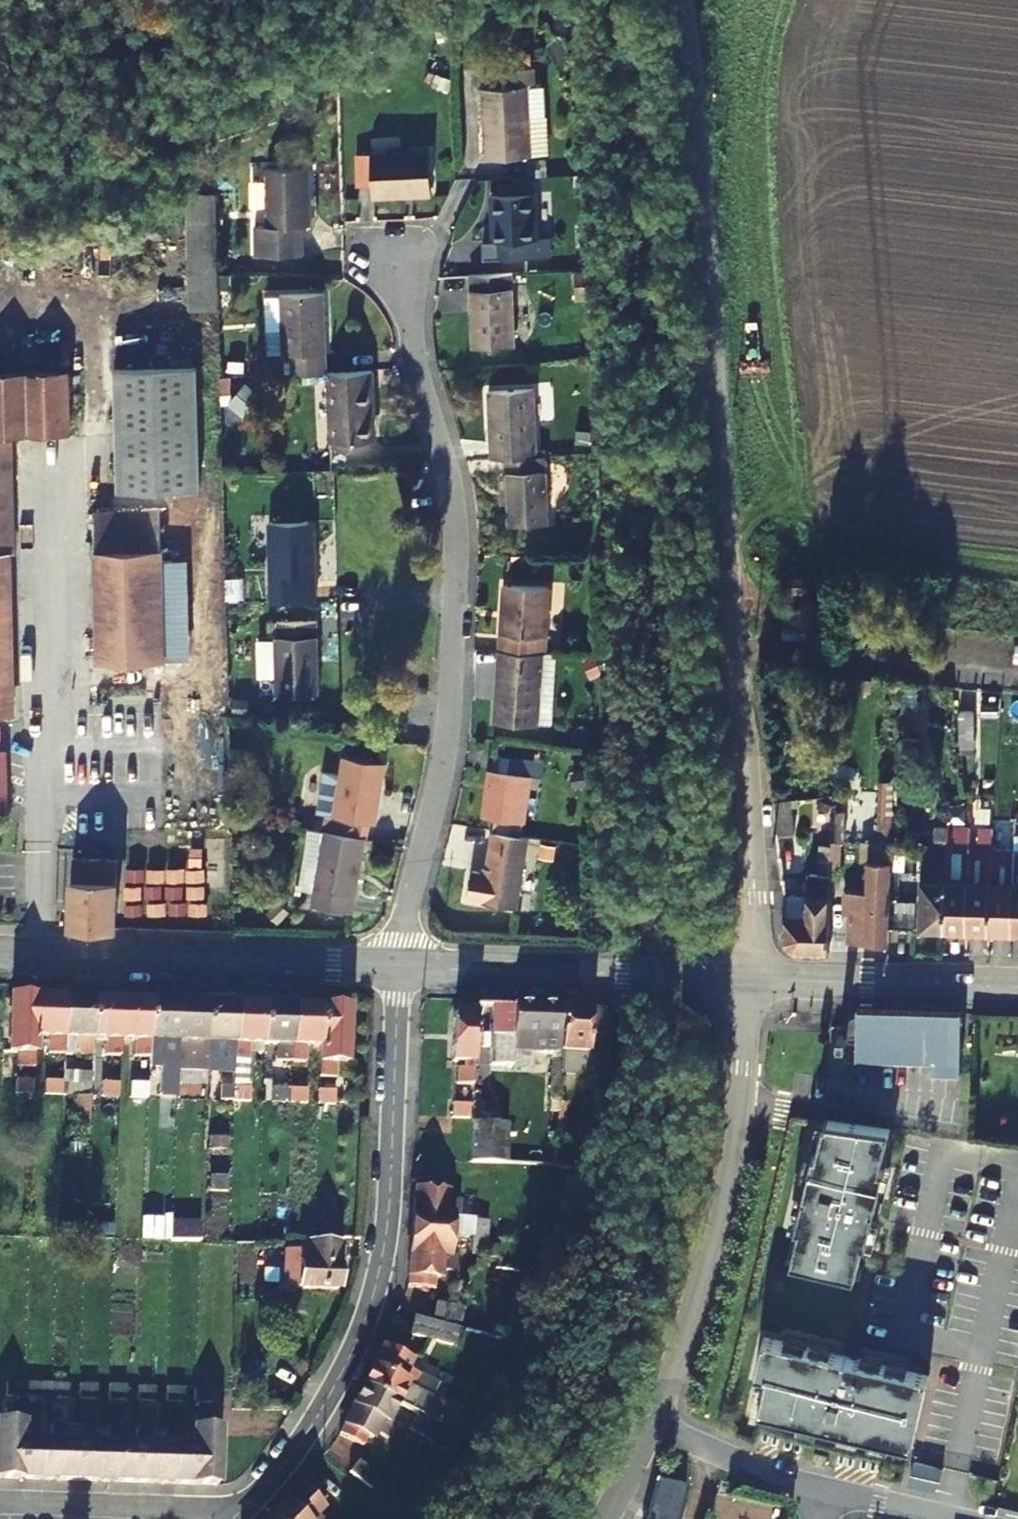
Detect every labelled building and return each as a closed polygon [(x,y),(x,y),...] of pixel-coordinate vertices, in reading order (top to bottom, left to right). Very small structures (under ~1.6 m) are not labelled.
[(482,88),(484,125),(491,125),(492,158),(530,156),(528,86),(533,86),(532,68),(492,69),(493,87),(482,88)] [(545,142),(545,115),(531,115),(531,142),(545,142)] [(492,158),(491,125),(484,125),(485,157),(492,158)] [(371,155),(372,186),(372,197),(432,195),(429,152),(371,154),(371,155)] [(354,156),(356,186),(372,186),(371,155),(354,156)] [(309,167),(266,167),(267,226),(255,226),(256,255),(298,254),(298,225),(309,225),(309,167)] [(219,310),(218,272),(216,193),(186,194),(190,310),(219,310)] [(492,242),(497,242),(498,258),(548,256),(548,236),(537,237),(534,193),(491,194),(492,242)] [(472,347),(514,346),(512,274),(469,276),(472,347)] [(280,294),(281,354),(289,355),(290,366),(285,365),(285,373),(326,372),(323,292),(280,294)] [(268,295),(270,355),(281,354),(280,294),(268,295)] [(193,369),(114,372),(117,492),(197,491),(193,369)] [(328,372),(331,443),(369,443),(368,405),(374,405),(372,370),(328,372)] [(9,715),(5,554),(10,554),(8,431),(67,430),(65,373),(0,374),(0,715),(9,715)] [(533,389),(489,390),(491,458),(506,458),(536,457),(533,389)] [(221,441),(241,442),(244,402),(224,401),(221,441)] [(536,457),(506,458),(506,473),(508,502),(509,526),(548,523),(546,464),(536,465),(536,457)] [(508,502),(506,473),(500,473),(501,502),(508,502)] [(158,513),(94,514),(97,663),(183,662),(181,632),(161,632),(158,513)] [(308,554),(307,520),(268,521),(269,602),(316,602),(315,554),(308,554)] [(536,536),(535,552),(577,554),(578,538),(536,536)] [(548,588),(503,584),(498,651),(541,654),(544,654),(548,588)] [(276,677),(276,695),(317,694),(315,621),(277,622),(277,637),(275,637),(275,640),(259,640),(260,677),(276,677)] [(805,625),(784,625),(784,637),(805,636),(805,625)] [(805,639),(784,640),(784,652),(806,651),(805,639)] [(494,723),(536,725),(541,654),(498,651),(494,723)] [(902,681),(899,735),(923,736),(924,699),(919,699),(919,682),(902,681)] [(975,710),(960,710),(959,737),(973,738),(975,710)] [(365,839),(367,839),(369,824),(374,825),(383,763),(343,757),(334,816),(326,815),(323,831),(365,839)] [(529,775),(491,770),(484,817),(522,823),(529,775)] [(778,834),(798,830),(791,798),(775,800),(778,834)] [(948,826),(925,824),(924,844),(947,845),(948,826)] [(948,826),(947,845),(970,846),(971,826),(948,826)] [(308,828),(298,885),(313,888),(323,831),(308,828)] [(313,888),(309,904),(353,912),(365,839),(323,831),(313,888)] [(472,872),(468,900),(516,908),(528,839),(492,833),(485,874),(472,872)] [(862,853),(862,840),(832,840),(832,847),(831,864),(841,864),(842,853),(862,853)] [(852,912),(851,940),(888,941),(891,900),(894,841),(870,840),(869,892),(846,892),(845,912),(852,912)] [(945,928),(947,845),(924,844),(920,927),(945,928)] [(947,845),(945,928),(966,929),(970,846),(947,845)] [(970,846),(966,929),(990,929),(993,846),(970,846)] [(1011,930),(1014,847),(993,846),(990,929),(1011,930)] [(832,847),(821,847),(820,872),(831,873),(831,864),(832,847)] [(71,925),(115,926),(115,859),(73,858),(71,925)] [(135,869),(120,869),(120,884),(135,884),(135,869)] [(831,873),(820,872),(809,872),(809,894),(786,893),(786,940),(793,948),(830,949),(831,873)] [(911,900),(896,900),(896,926),(910,926),(911,900)] [(34,1036),(36,1002),(10,1001),(8,1055),(17,1055),(16,1069),(33,1069),(34,1036)] [(62,1036),(63,1003),(36,1002),(34,1036),(48,1036),(48,1054),(61,1054),(62,1036)] [(91,1038),(92,1004),(63,1003),(62,1036),(77,1037),(76,1055),(90,1055),(91,1038)] [(119,1038),(120,1005),(92,1004),(91,1038),(104,1038),(104,1055),(119,1057),(119,1038)] [(546,1131),(557,1132),(559,1007),(489,1004),(487,1066),(509,1067),(509,1061),(548,1063),(546,1131)] [(148,1039),(150,1006),(120,1005),(119,1038),(133,1039),(133,1057),(148,1057),(148,1039)] [(177,1041),(178,1006),(150,1006),(148,1039),(161,1040),(161,1058),(176,1058),(177,1041)] [(204,1059),(206,1008),(178,1006),(177,1041),(176,1058),(175,1072),(203,1073),(204,1072),(204,1059)] [(559,1007),(557,1132),(567,1132),(569,1075),(587,1075),(587,1057),(607,1058),(608,1008),(559,1007)] [(204,1059),(204,1072),(232,1072),(233,1061),(234,1009),(206,1008),(204,1059)] [(262,1043),(263,1009),(234,1009),(233,1061),(248,1061),(249,1043),(262,1043)] [(290,1062),(292,1011),(263,1009),(262,1043),(275,1044),(275,1062),(290,1062)] [(933,1071),(961,1071),(963,1013),(858,1009),(858,1034),(840,1033),(840,1042),(846,1043),(845,1055),(934,1059),(933,1071)] [(320,1046),(322,1011),(292,1011),(290,1062),(305,1063),(305,1045),(320,1046)] [(320,1046),(320,1079),(335,1079),(335,1066),(344,1066),(345,1012),(322,1011),(320,1046)] [(470,1086),(472,1015),(451,1014),(449,1063),(460,1063),(460,1069),(455,1069),(455,1085),(470,1086)] [(32,1095),(33,1080),(16,1080),(16,1095),(32,1095)] [(60,1097),(60,1081),(45,1081),(44,1096),(60,1097)] [(89,1098),(89,1083),(73,1082),(73,1097),(89,1098)] [(117,1098),(118,1083),(100,1083),(100,1098),(117,1098)] [(147,1099),(147,1084),(130,1083),(129,1099),(147,1099)] [(174,1101),(175,1085),(159,1085),(158,1101),(174,1101)] [(249,1103),(249,1088),(232,1088),(231,1102),(249,1103)] [(288,1105),(289,1090),(272,1089),(272,1104),(288,1105)] [(305,1105),(305,1090),(289,1090),(288,1105),(305,1105)] [(334,1106),(335,1091),(319,1090),(319,1106),(334,1106)] [(466,1106),(450,1105),(450,1119),(466,1120),(466,1106)] [(890,1131),(824,1122),(816,1156),(813,1155),(796,1229),(799,1230),(791,1264),(855,1279),(863,1245),(867,1247),(884,1171),(880,1170),(890,1131)] [(504,1126),(468,1126),(467,1165),(504,1165),(504,1126)] [(475,1171),(448,1171),(447,1185),(474,1187),(475,1171)] [(225,1193),(226,1179),(209,1178),(208,1192),(225,1193)] [(411,1235),(449,1238),(451,1220),(457,1220),(458,1201),(445,1200),(445,1195),(414,1193),(411,1235)] [(486,1224),(472,1223),(471,1240),(485,1241),(486,1224)] [(198,1243),(199,1228),(170,1227),(170,1243),(198,1243)] [(448,1258),(449,1238),(411,1235),(407,1278),(439,1279),(439,1272),(453,1273),(454,1258),(448,1258)] [(485,1241),(471,1240),(469,1257),(484,1257),(485,1241)] [(299,1267),(299,1288),(337,1289),(338,1246),(305,1245),(305,1251),(291,1251),(292,1266),(299,1267)] [(276,1270),(262,1270),(262,1288),(275,1288),(276,1270)] [(432,1318),(458,1323),(461,1309),(436,1303),(432,1318)] [(464,1329),(413,1316),(407,1335),(459,1350),(464,1329)] [(912,1448),(928,1378),(763,1339),(755,1376),(767,1378),(759,1412),(912,1448)] [(362,1388),(398,1405),(407,1388),(412,1391),(419,1376),(406,1370),(409,1365),(381,1350),(362,1388)] [(20,1397),(20,1383),(5,1383),(4,1397),(20,1397)] [(50,1397),(51,1384),(20,1383),(20,1397),(50,1397)] [(50,1397),(67,1398),(67,1385),(51,1384),(50,1397)] [(95,1398),(95,1386),(79,1385),(78,1398),(95,1398)] [(124,1399),(124,1387),(108,1386),(107,1399),(124,1399)] [(152,1400),(152,1387),(137,1387),(137,1400),(152,1400)] [(181,1401),(181,1388),(165,1388),(165,1401),(181,1401)] [(389,1423),(398,1405),(362,1388),(343,1426),(371,1440),(375,1434),(388,1441),(395,1426),(389,1423)] [(211,1403),(210,1389),(194,1389),(193,1403),(211,1403)] [(426,1420),(437,1400),(427,1395),(416,1415),(426,1420)] [(443,1427),(447,1429),(453,1416),(456,1410),(437,1400),(426,1420),(443,1427)] [(19,1411),(4,1411),(4,1423),(0,1423),(0,1479),(17,1479),(19,1425),(19,1411)] [(416,1415),(409,1430),(419,1435),(426,1420),(416,1415)] [(468,1424),(453,1416),(447,1429),(462,1437),(468,1424)] [(210,1429),(210,1418),(193,1417),(192,1447),(191,1484),(215,1485),(216,1429),(210,1429)] [(443,1427),(426,1420),(419,1435),(436,1443),(443,1427)] [(37,1426),(19,1425),(17,1479),(47,1480),(49,1444),(37,1443),(37,1426)] [(65,1444),(65,1427),(49,1426),(49,1444),(47,1480),(75,1481),(76,1444),(65,1444)] [(93,1445),(94,1428),(77,1427),(76,1444),(75,1481),(104,1482),(105,1445),(93,1445)] [(123,1445),(123,1429),(106,1428),(105,1445),(104,1482),(133,1483),(135,1446),(123,1445)] [(151,1446),(151,1430),(135,1429),(135,1446),(133,1483),(162,1484),(163,1447),(151,1446)] [(179,1447),(180,1430),(164,1430),(163,1447),(162,1484),(191,1484),(192,1447),(179,1447)] [(827,1453),(816,1450),(813,1460),(825,1463),(827,1453)] [(357,1461),(349,1472),(371,1490),(380,1478),(357,1461)] [(938,1486),(942,1471),(914,1464),(908,1487),(929,1492),(932,1492),(936,1490),(938,1486)] [(646,1518),(677,1518),(686,1486),(657,1478),(646,1518)] [(269,1518),(320,1518),(316,1515),(320,1511),(298,1489),(269,1518)] [(389,1509),(381,1518),(403,1518),(389,1509)]
